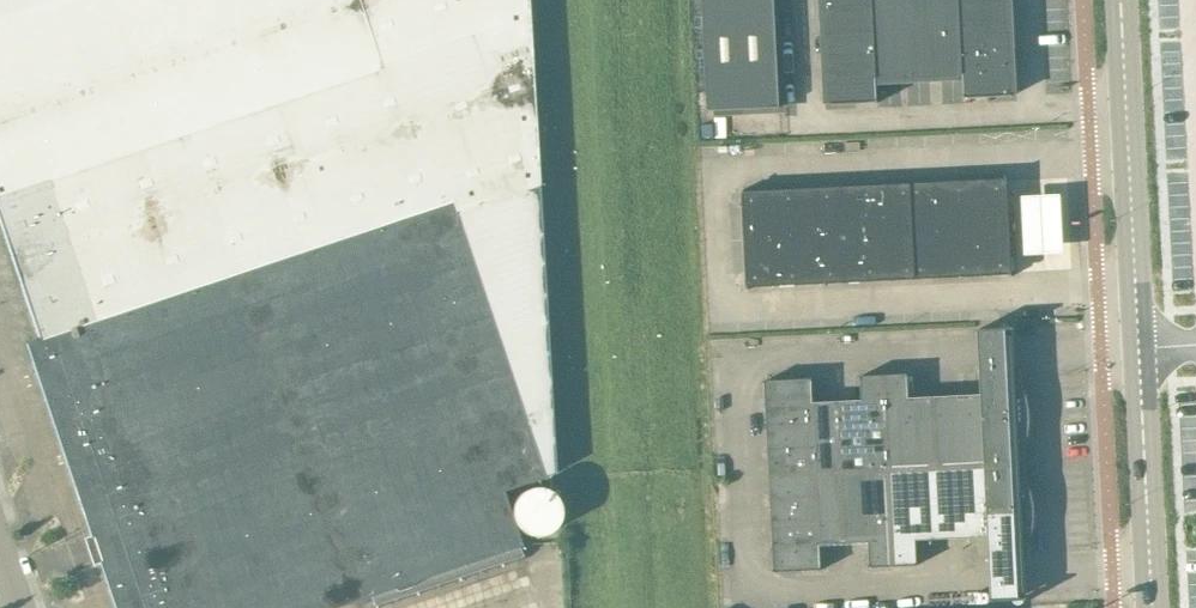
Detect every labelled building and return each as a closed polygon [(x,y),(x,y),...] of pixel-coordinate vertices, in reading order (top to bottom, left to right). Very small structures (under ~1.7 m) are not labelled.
[(40,339),(26,343),(115,607),(329,607),(520,545),(498,480),(552,462),(527,0),(0,0),(0,225),(40,339)] [(709,112),(780,108),(779,96),(775,0),(704,0),(709,112)] [(1005,0),(996,0),(960,2),(962,50),(1010,47),(1009,32),(1007,32),(1005,0)] [(934,76),(963,74),(964,73),(963,73),(962,50),(960,2),(931,3),(934,76)] [(905,77),(934,76),(931,3),(902,4),(905,77)] [(876,79),(905,77),(902,4),(873,6),(874,30),(875,54),(876,78),(876,79)] [(826,8),(827,32),(874,30),(873,6),(826,8)] [(827,32),(828,56),(875,54),(874,30),(827,32)] [(1010,63),(1010,47),(962,50),(963,73),(964,73),(963,74),(964,98),(1012,95),(1011,74),(1011,73),(1009,73),(1008,66),(1008,63),(1010,63)] [(878,103),(876,79),(876,78),(875,54),(828,56),(829,73),(831,73),(832,84),(829,84),(830,105),(878,103)] [(1005,179),(983,180),(988,274),(1010,273),(1010,275),(1012,275),(1008,175),(1005,175),(1005,179)] [(983,180),(924,183),(929,277),(988,274),(983,180)] [(924,183),(877,186),(882,280),(929,277),(924,183)] [(877,186),(830,188),(835,282),(882,280),(877,186)] [(830,188),(790,190),(795,284),(835,282),(830,188)] [(750,287),(773,287),(776,287),(776,285),(795,284),(790,190),(769,191),(745,192),(745,189),(742,189),(748,289),(750,289),(750,287)] [(1068,203),(1015,204),(1017,267),(1070,266),(1068,203)] [(1022,373),(1021,367),(1020,367),(1020,369),(1017,370),(1015,326),(977,328),(981,393),(945,395),(949,466),(1026,462),(1026,455),(1026,448),(1027,441),(1029,434),(1030,427),(1031,420),(1031,413),(1030,406),(1029,400),(1027,393),(1024,386),(1023,380),(1022,373)] [(838,400),(841,472),(842,472),(889,469),(949,466),(945,395),(910,397),(909,372),(861,375),(862,399),(838,400)] [(841,472),(838,400),(814,402),(813,377),(765,379),(770,475),(841,472)] [(1031,543),(1032,535),(1034,528),(1035,520),(1035,513),(1035,505),(1034,498),(1032,491),(1030,483),(1028,477),(1026,470),(1026,462),(949,466),(889,469),(894,565),(918,564),(917,539),(988,536),(991,601),(1028,599),(1026,556),(1029,555),(1029,558),(1030,558),(1030,550),(1031,543)] [(894,565),(889,469),(842,472),(845,543),(869,542),(870,566),(894,565)] [(842,472),(841,472),(770,475),(775,571),(822,569),(821,544),(845,543),(842,472)]
